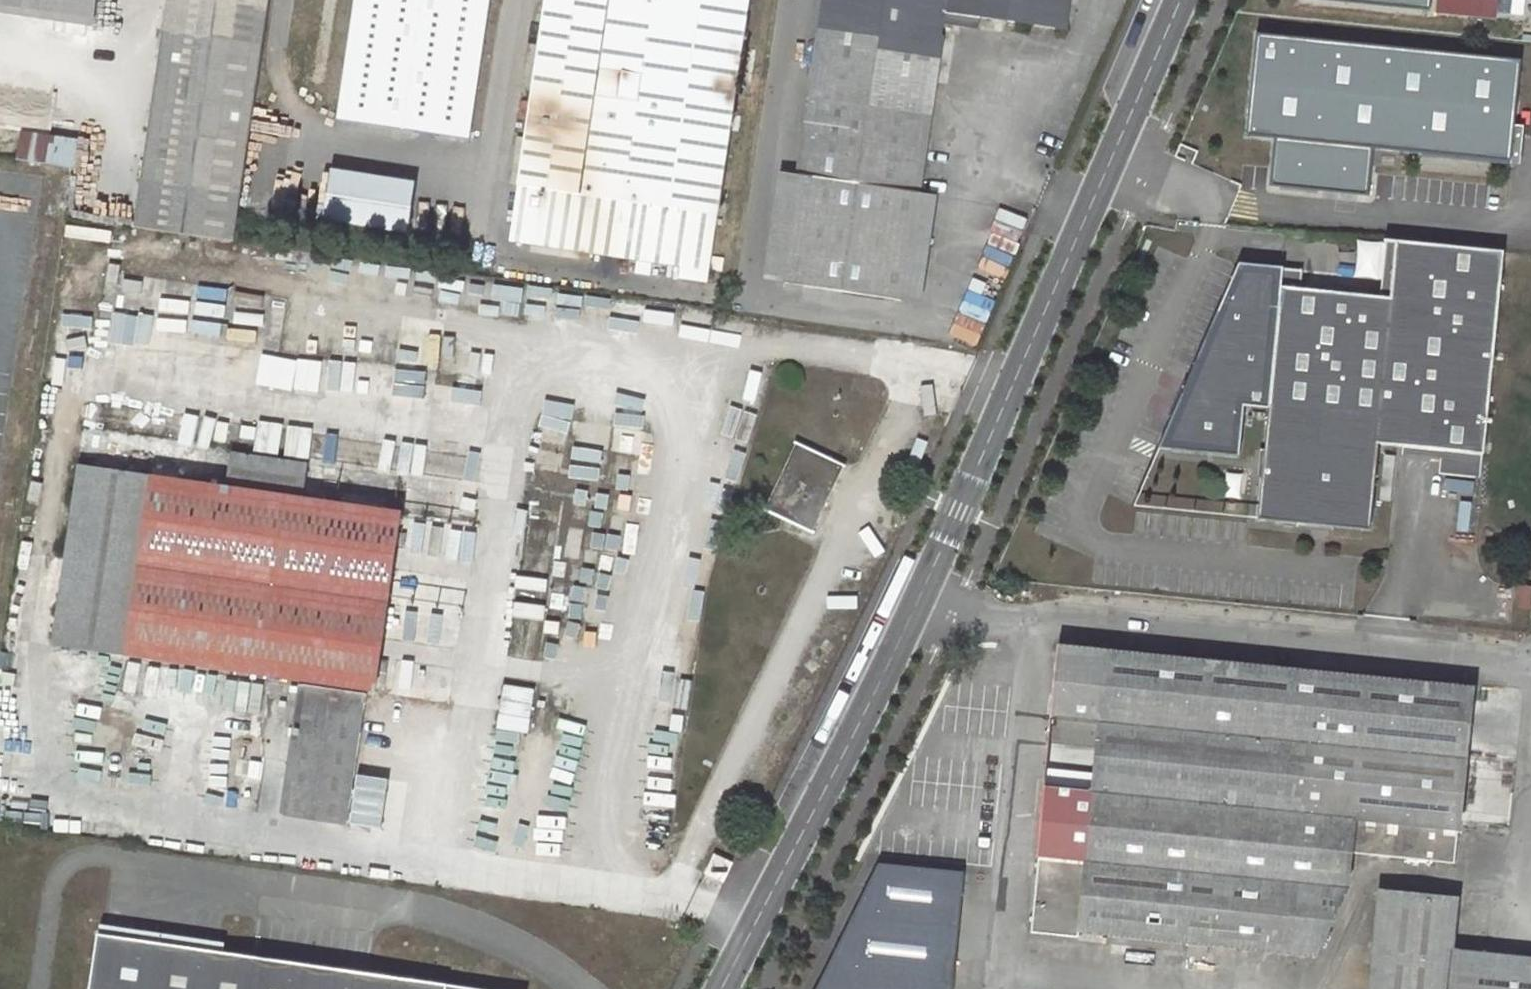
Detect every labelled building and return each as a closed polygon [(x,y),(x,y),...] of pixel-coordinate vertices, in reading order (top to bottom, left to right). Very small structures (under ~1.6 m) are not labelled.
[(91,25),(95,0),(0,0),(0,13),(91,25)] [(135,228),(235,242),(270,0),(168,0),(135,228)] [(338,121),(469,140),(490,0),(355,0),(338,121)] [(514,228),(526,245),(710,271),(749,0),(547,0),(514,228)] [(799,176),(780,172),(764,279),(902,301),(918,192),(943,23),(1003,32),(1005,20),(1065,29),(1069,0),(825,0),(799,176)] [(1429,12),(1430,0),(1317,0),(1429,12)] [(1268,182),(1366,192),(1371,148),(1510,162),(1520,59),(1255,32),(1245,134),(1272,137),(1268,182)] [(21,134),(18,158),(73,167),(76,143),(21,134)] [(419,235),(427,184),(340,170),(332,222),(419,235)] [(918,192),(902,301),(922,304),(938,196),(918,192)] [(1284,268),(1240,263),(1159,447),(1240,456),(1245,406),(1270,408),(1258,519),(1371,530),(1379,443),(1446,450),(1484,454),(1505,252),(1397,241),(1391,298),(1301,288),(1282,287),(1284,268)] [(1282,287),(1301,288),(1303,269),(1284,268),(1282,287)] [(491,283),(488,314),(517,317),(520,286),(491,283)] [(323,391),(327,361),(188,341),(187,347),(207,350),(204,375),(323,391)] [(548,410),(574,413),(577,388),(551,385),(548,410)] [(575,457),(605,462),(615,400),(585,396),(575,457)] [(797,442),(765,509),(811,531),(843,464),(797,442)] [(1446,450),(1444,474),(1481,478),(1484,454),(1446,450)] [(78,466),(53,645),(375,691),(401,513),(301,497),(306,464),(232,453),(227,487),(78,466)] [(1221,499),(1236,500),(1238,476),(1223,474),(1221,499)] [(577,488),(573,519),(610,524),(614,493),(577,488)] [(520,589),(552,594),(556,567),(525,562),(520,589)] [(1519,585),(1517,608),(1529,609),(1530,588),(1530,586),(1519,585)] [(1473,688),(1062,646),(1061,658),(1068,668),(1107,671),(1102,721),(1054,716),(1050,741),(1099,746),(1095,788),(1058,784),(1055,810),(1067,812),(1083,814),(1081,845),(1068,844),(1066,859),(1087,861),(1086,864),(1039,859),(1031,933),(1079,938),(1080,933),(1316,956),(1347,888),(1351,854),(1455,864),(1473,688)] [(1107,671),(1068,668),(1061,658),(1054,716),(1102,721),(1107,671)] [(263,710),(265,686),(241,684),(239,708),(263,710)] [(530,734),(539,690),(508,684),(499,728),(530,734)] [(300,685),(281,814),(347,823),(365,694),(300,685)] [(354,821),(381,826),(390,780),(363,775),(354,821)] [(1081,845),(1083,814),(1067,812),(1055,810),(1058,784),(1045,783),(1036,858),(1039,859),(1086,864),(1087,861),(1066,859),(1068,844),(1081,845)] [(817,988),(952,988),(964,873),(878,866),(817,988)] [(1454,951),(1459,900),(1378,892),(1368,988),(1530,988),(1530,958),(1454,951)] [(101,933),(93,988),(510,988),(101,933)] [(1191,946),(1190,957),(1206,958),(1208,948),(1191,946)]
